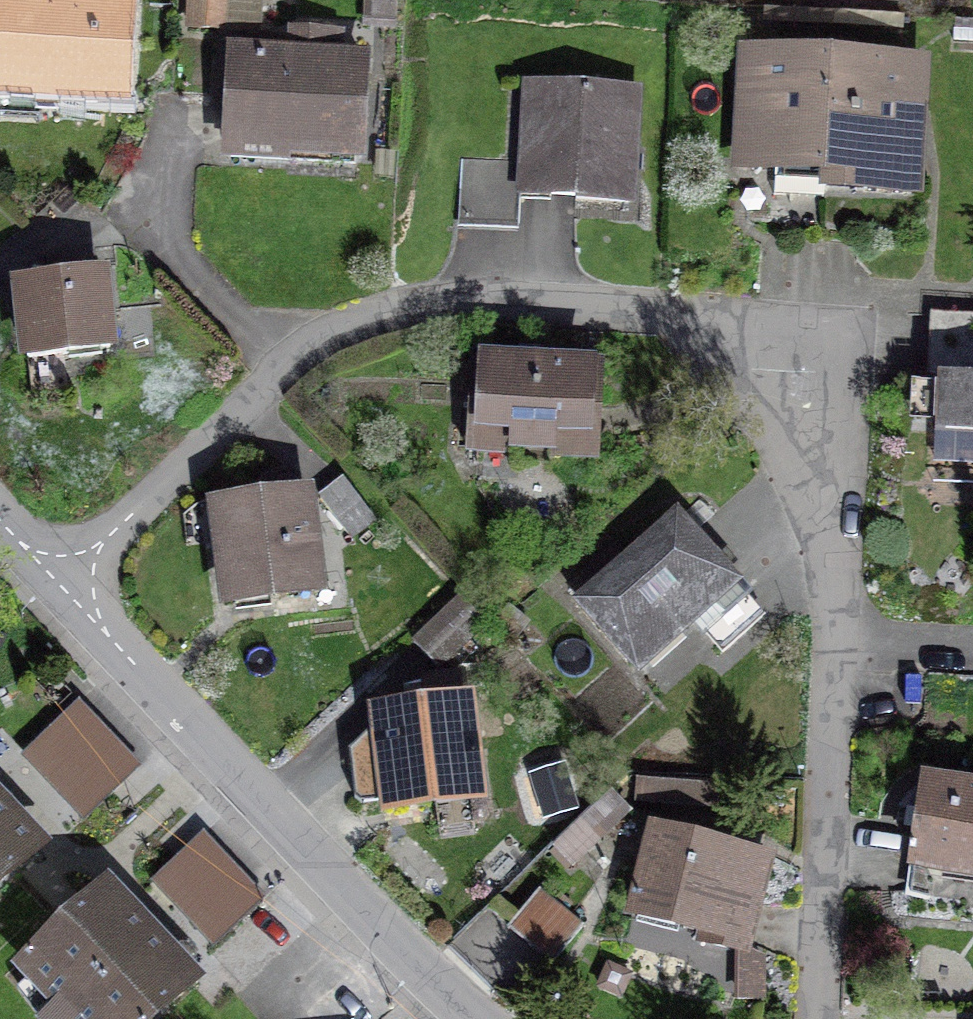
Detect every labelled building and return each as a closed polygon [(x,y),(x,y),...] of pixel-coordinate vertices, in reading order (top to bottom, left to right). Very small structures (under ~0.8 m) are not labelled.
[(216,28),(218,10),(226,11),(226,0),(192,0),(190,26),(216,28)] [(120,97),(124,11),(0,5),(0,90),(120,97)] [(229,147),(358,154),(363,61),(327,59),(328,34),(301,32),(299,57),(235,54),(229,147)] [(772,195),(788,195),(786,233),(822,235),(831,62),(751,58),(746,163),(774,165),(772,195)] [(831,62),(822,235),(857,237),(860,185),(910,187),(917,67),(831,62)] [(632,91),(539,85),(535,149),(523,149),(523,162),(462,158),(458,219),(519,223),(521,194),(625,201),(632,91)] [(100,275),(21,283),(29,354),(108,347),(100,275)] [(948,315),(945,375),(972,376),(972,316),(948,315)] [(473,361),(469,449),(517,451),(518,438),(597,442),(601,367),(473,361)] [(945,375),(938,375),(935,432),(972,434),(972,376),(945,375)] [(271,502),(219,508),(230,598),(315,587),(299,476),(269,480),(271,502)] [(342,479),(320,496),(351,537),(373,519),(342,479)] [(676,520),(583,603),(634,661),(688,613),(722,652),(762,617),(676,520)] [(414,641),(439,668),(485,625),(459,598),(414,641)] [(390,800),(390,804),(475,794),(458,675),(423,680),(426,709),(380,715),(381,728),(371,729),(348,750),(354,798),(361,803),(390,800)] [(26,753),(86,817),(135,771),(74,707),(26,753)] [(719,787),(638,781),(636,801),(717,807),(719,787)] [(910,893),(966,900),(971,868),(972,868),(972,790),(925,784),(910,893)] [(544,793),(549,816),(572,812),(567,788),(544,793)] [(611,793),(555,846),(572,865),(629,812),(611,793)] [(0,810),(0,881),(36,847),(0,810)] [(766,862),(656,834),(637,911),(707,929),(704,942),(744,952),(766,862)] [(157,878),(217,942),(259,902),(199,838),(157,878)] [(583,927),(539,890),(508,928),(552,964),(583,927)] [(105,891),(27,965),(61,1001),(42,1018),(78,1018),(150,1018),(190,981),(105,891)]
